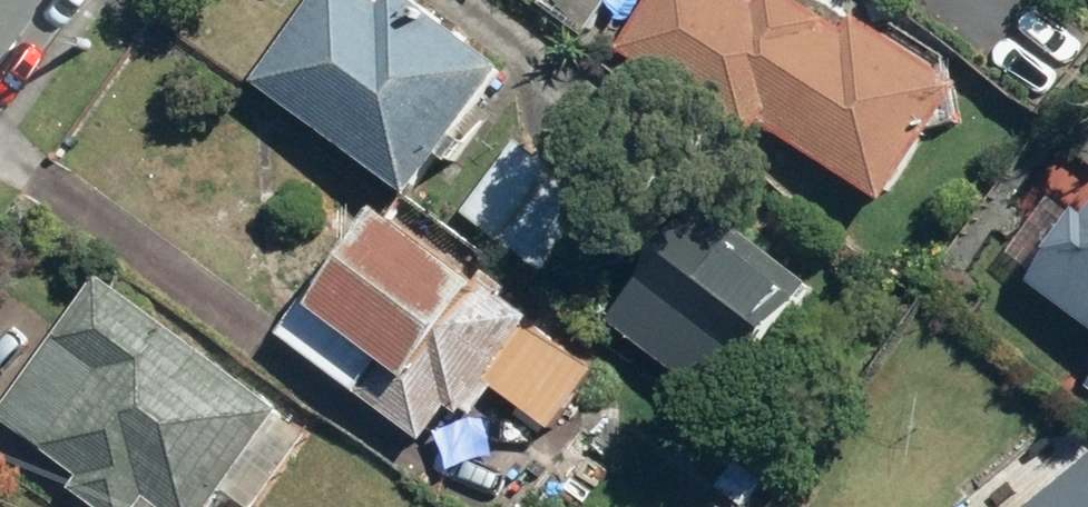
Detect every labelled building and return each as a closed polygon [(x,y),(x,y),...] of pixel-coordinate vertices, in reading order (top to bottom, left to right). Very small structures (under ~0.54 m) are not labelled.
[(249,79),(406,192),(501,62),(415,0),(306,0),(249,79)] [(607,40),(767,140),(776,127),(890,198),(969,71),(870,9),(860,25),(820,0),(633,0),(607,40)] [(526,128),(467,211),(549,269),(609,186),(526,128)] [(390,188),(291,329),(448,437),(471,404),(481,411),(497,388),(559,431),(606,363),(543,319),(550,310),(506,280),(512,273),(390,188)] [(807,284),(691,198),(602,318),(719,403),(807,284)] [(1044,278),(1087,308),(1087,227),(1044,278)] [(75,484),(107,506),(226,506),(300,402),(109,267),(6,412),(86,469),(75,484)] [(1026,506),(1087,506),(1087,453),(1026,506)]
